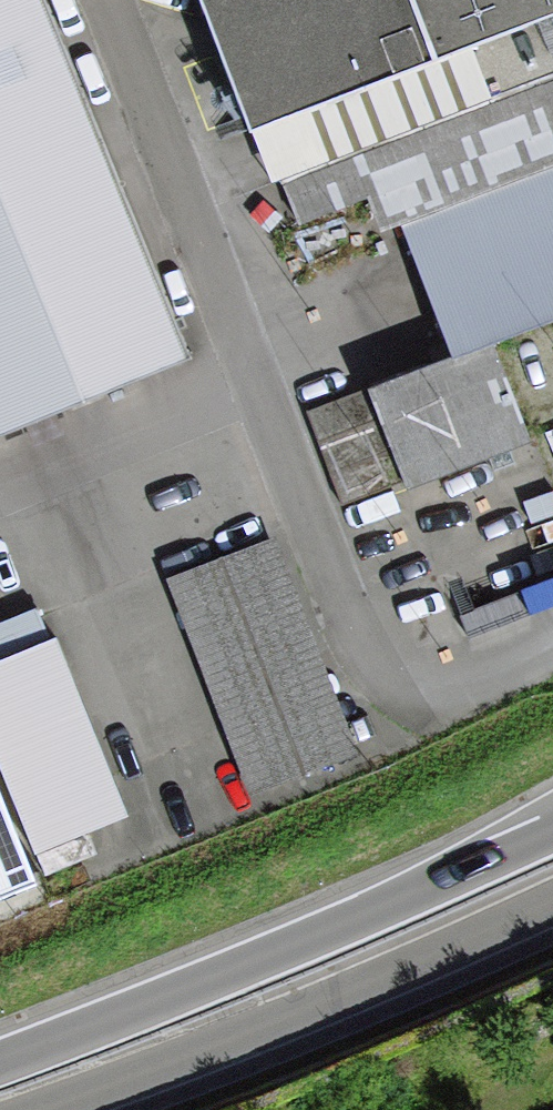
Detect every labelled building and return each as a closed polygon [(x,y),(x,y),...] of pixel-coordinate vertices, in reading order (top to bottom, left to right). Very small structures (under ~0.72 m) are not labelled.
[(175,358),(33,0),(0,0),(0,427),(175,358)] [(243,127),(251,144),(254,142),(474,57),(552,27),(552,0),(194,0),(243,127)] [(474,57),(254,142),(272,188),(492,103),(474,57)] [(437,622),(552,579),(552,195),(311,286),(437,622)] [(349,745),(266,538),(165,579),(248,785),(349,745)] [(0,669),(0,757),(47,868),(134,834),(54,645),(0,669)]
